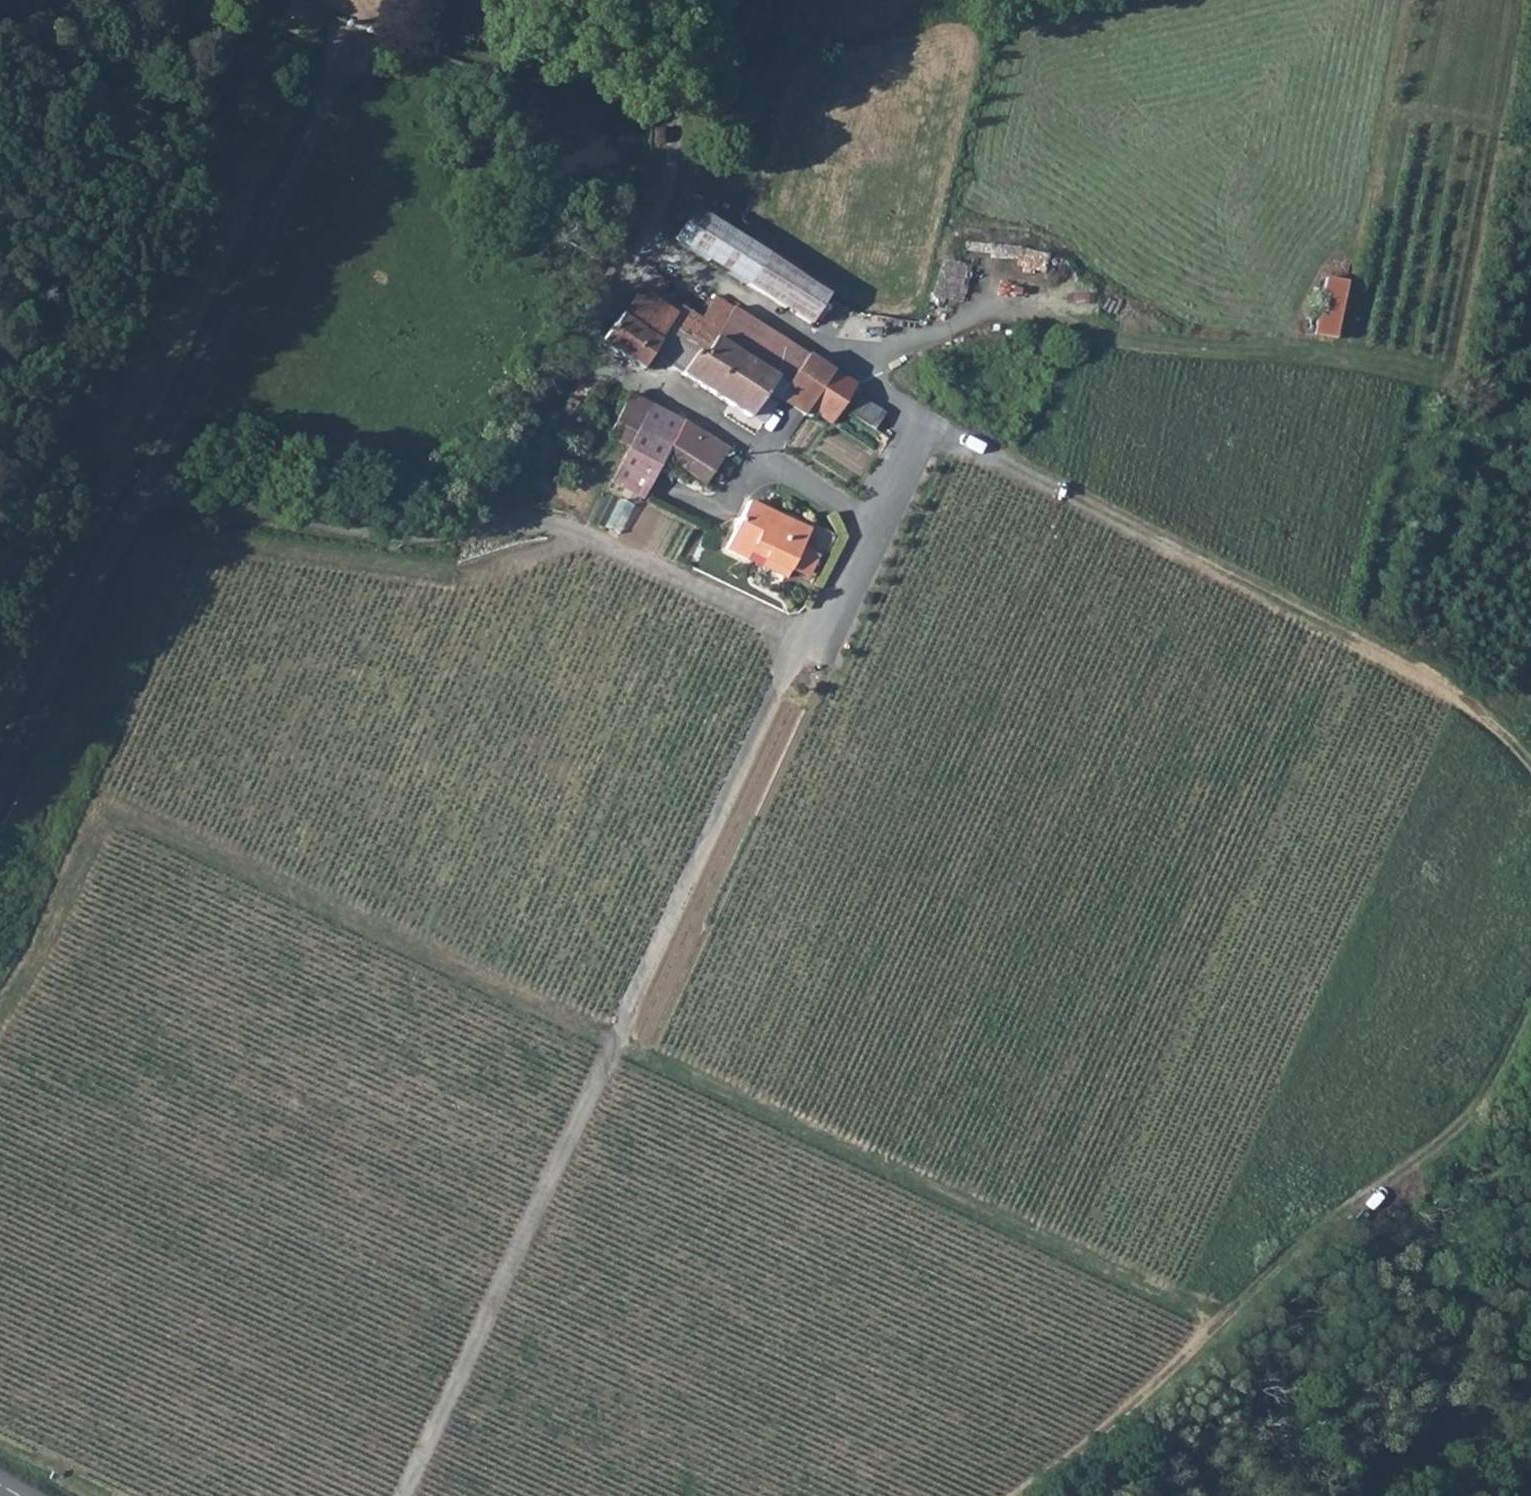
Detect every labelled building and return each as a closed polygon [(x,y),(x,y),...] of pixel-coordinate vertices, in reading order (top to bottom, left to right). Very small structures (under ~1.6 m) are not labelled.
[(502,65),(483,71),(498,76),(502,65)] [(685,188),(675,204),(682,209),(685,211),(689,205),(694,194),(685,188)] [(694,212),(675,242),(808,327),(827,298),(694,212)] [(653,268),(603,340),(643,366),(652,353),(683,304),(665,292),(672,281),(653,268)] [(1342,337),(1348,279),(1324,277),(1319,335),(1342,337)] [(683,304),(652,353),(683,372),(696,350),(702,354),(712,339),(712,338),(733,307),(715,294),(700,316),(683,304)] [(733,307),(712,338),(774,377),(771,384),(791,396),(832,421),(841,408),(851,391),(855,385),(733,307)] [(696,350),(683,372),(752,415),(771,384),(774,377),(712,338),(712,339),(702,354),(696,350)] [(851,391),(841,408),(873,427),(883,410),(851,391)] [(610,428),(608,433),(629,444),(635,434),(653,403),(633,392),(610,428)] [(571,397),(555,429),(565,434),(571,437),(587,406),(571,397)] [(683,418),(662,452),(666,455),(671,458),(684,466),(704,432),(683,418)] [(704,432),(684,466),(708,482),(730,448),(704,432)] [(629,444),(610,476),(644,494),(666,455),(662,452),(635,434),(629,444)] [(752,500),(731,548),(749,557),(756,546),(774,554),(771,563),(792,572),(811,528),(752,500)]
